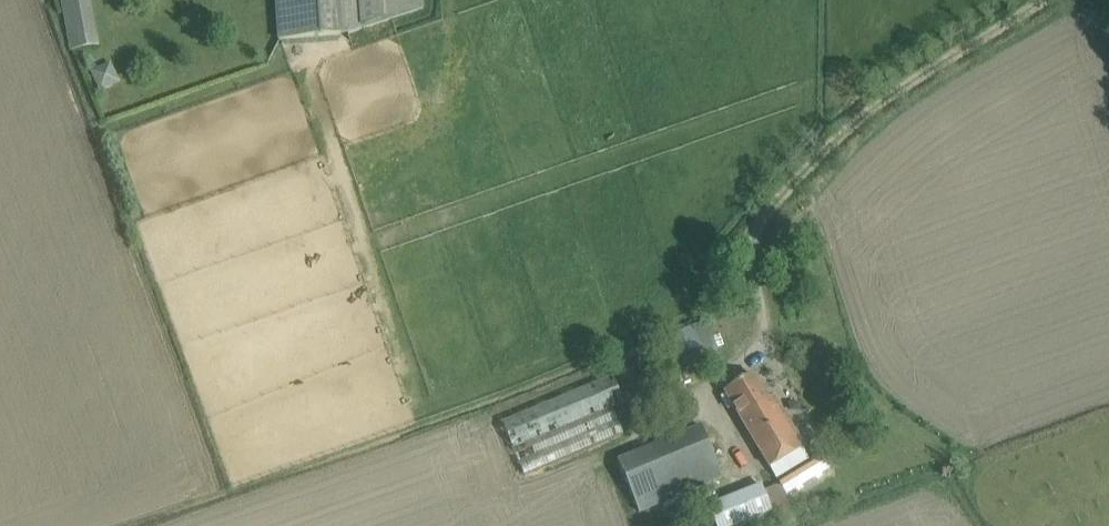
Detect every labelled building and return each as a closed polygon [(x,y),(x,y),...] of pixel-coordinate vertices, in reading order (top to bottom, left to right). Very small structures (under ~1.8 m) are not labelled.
[(59,3),(67,40),(98,34),(91,0),(71,0),(59,3)] [(281,41),(343,36),(363,29),(361,0),(277,0),(281,41)] [(423,0),(361,0),(363,29),(424,8),(423,0)] [(789,280),(780,283),(784,293),(792,290),(789,280)] [(733,309),(720,316),(724,325),(738,318),(733,309)] [(706,362),(704,356),(718,349),(717,347),(725,343),(720,333),(717,335),(711,321),(664,340),(677,374),(706,362)] [(753,375),(725,392),(770,468),(803,449),(805,447),(774,396),(768,399),(753,375)] [(523,476),(623,434),(612,408),(624,403),(612,376),(501,423),(523,476)] [(618,462),(639,512),(723,478),(702,427),(618,462)] [(823,453),(778,481),(784,490),(829,462),(823,453)] [(708,504),(716,525),(735,525),(774,511),(775,515),(790,509),(782,490),(768,496),(763,483),(708,504)] [(668,525),(700,525),(696,516),(668,525)]
